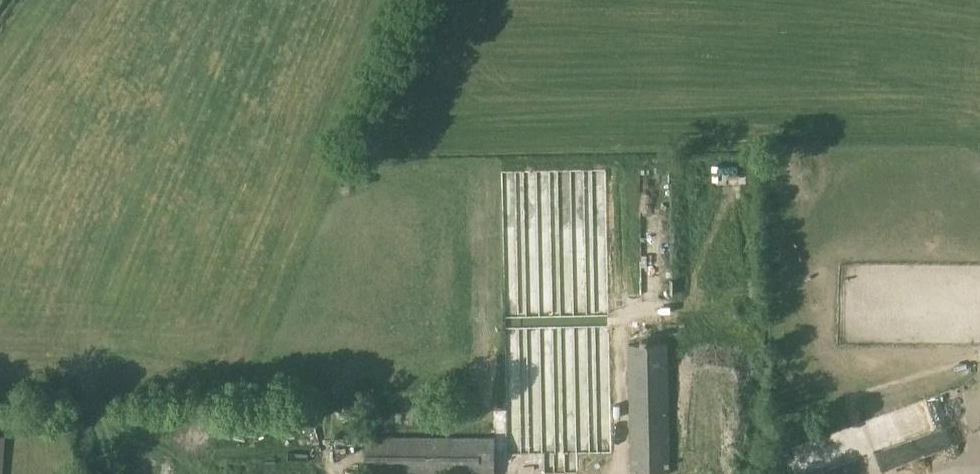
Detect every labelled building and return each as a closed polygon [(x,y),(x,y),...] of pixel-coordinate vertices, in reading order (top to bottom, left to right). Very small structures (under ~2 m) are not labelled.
[(577,452),(610,451),(604,167),(539,169),(539,182),(532,205),(532,233),(524,233),(521,243),(521,242),(510,274),(510,284),(514,285),(507,306),(509,413),(526,412),(530,414),(525,428),(526,452),(511,453),(529,459),(530,472),(577,471),(577,452)] [(670,213),(644,214),(646,283),(672,282),(670,213)] [(630,473),(667,473),(670,473),(667,344),(629,345),(630,473)] [(494,438),(365,436),(364,473),(494,473),(494,438)]
